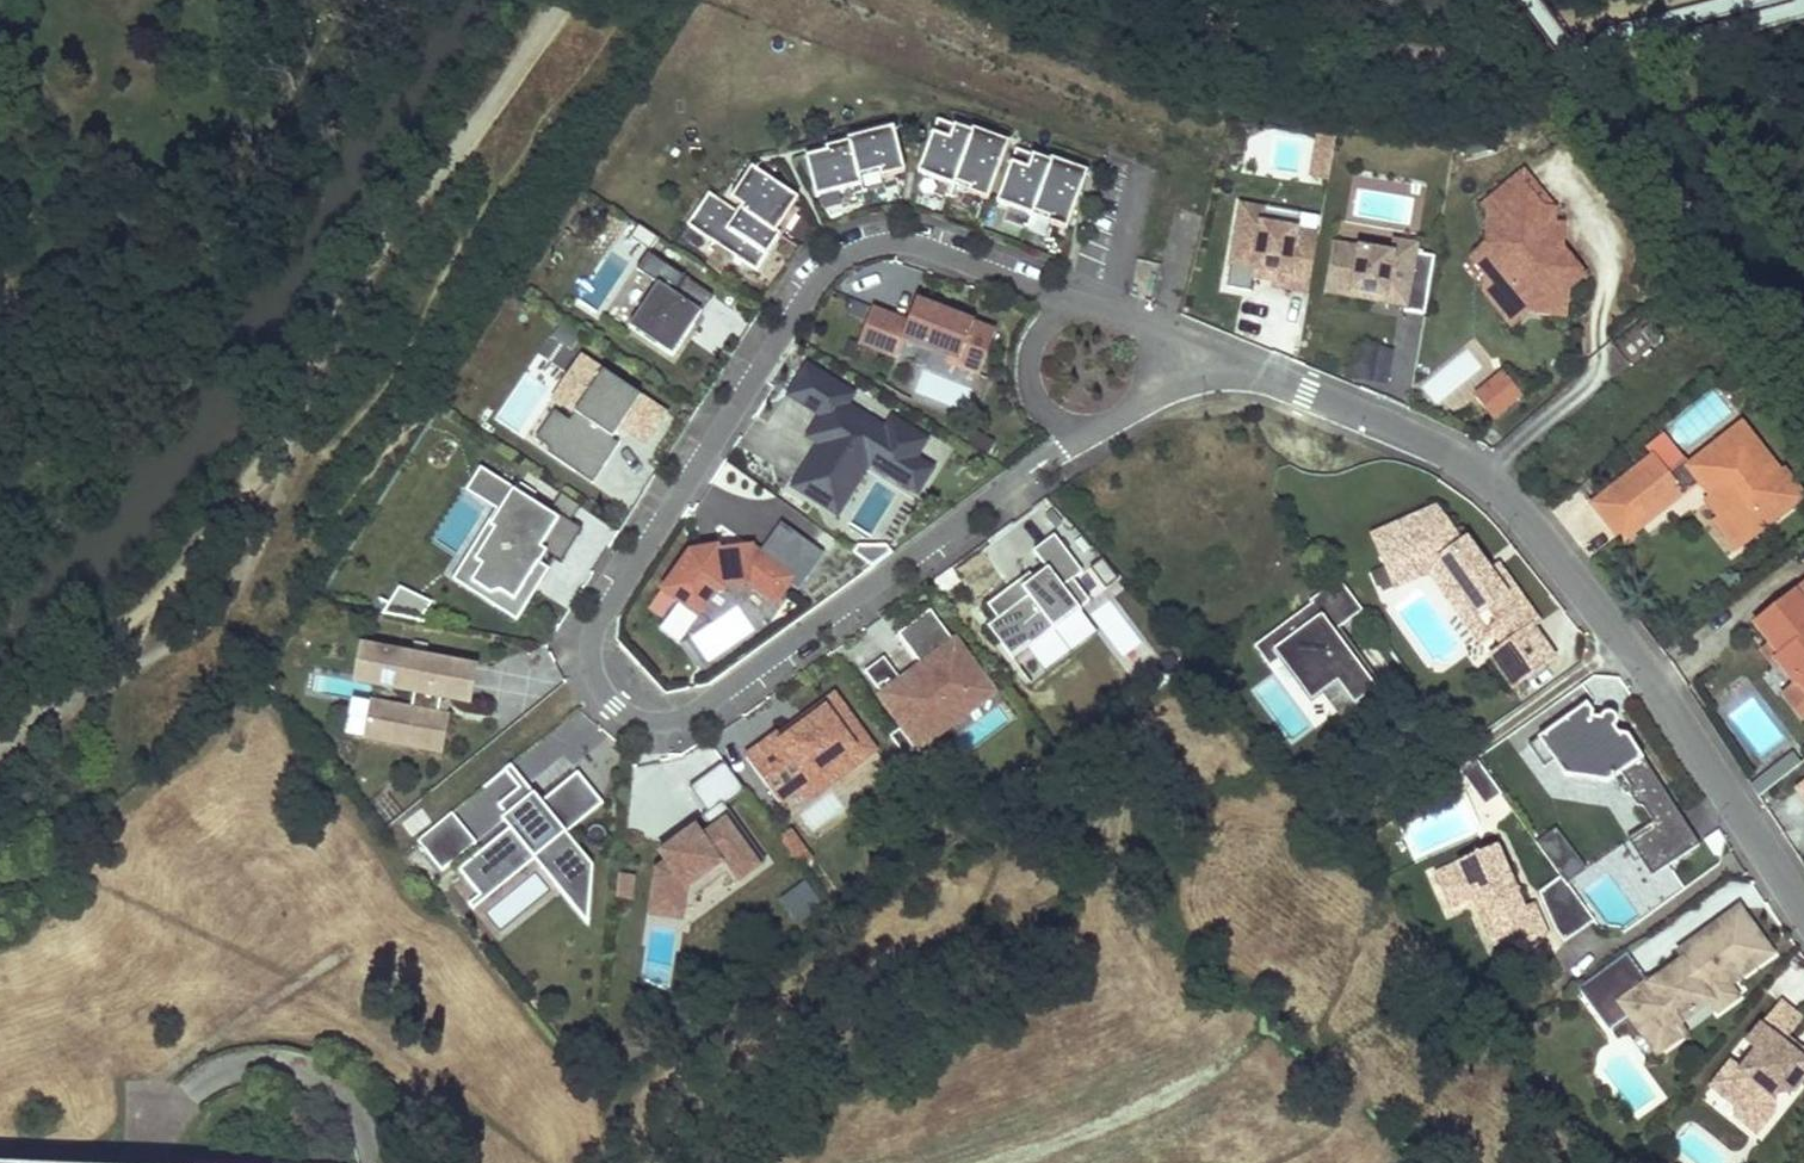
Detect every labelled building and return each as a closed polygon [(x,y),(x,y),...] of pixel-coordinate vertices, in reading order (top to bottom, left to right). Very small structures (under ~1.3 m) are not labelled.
[(973,129),(939,117),(919,170),(955,183),(956,180),(971,186),(969,190),(989,197),(1010,140),(974,127),(973,129)] [(828,148),(806,154),(817,193),(862,182),(860,174),(880,169),(882,175),(905,169),(894,123),(848,134),(849,137),(826,142),(828,148)] [(1051,159),(1016,147),(997,200),(1033,213),(1034,211),(1049,216),(1048,220),(1068,226),(1088,169),(1052,156),(1051,159)] [(709,190),(688,221),(757,267),(781,231),(776,228),(799,196),(753,163),(731,195),(743,203),(738,209),(709,190)] [(1554,207),(1541,207),(1515,175),(1479,205),(1486,213),(1502,233),(1501,258),(1484,273),(1497,289),(1496,308),(1511,326),(1527,311),(1564,315),(1567,288),(1583,274),(1561,247),(1551,256),(1545,248),(1562,234),(1562,222),(1553,222),(1554,207)] [(1266,209),(1243,205),(1232,263),(1254,268),(1252,276),(1288,283),(1287,289),(1309,293),(1319,234),(1264,224),(1266,209)] [(1470,257),(1484,273),(1501,258),(1502,233),(1486,213),(1470,257)] [(659,234),(639,220),(630,234),(650,247),(659,234)] [(1551,256),(1561,247),(1562,234),(1545,248),(1551,256)] [(1393,255),(1336,244),(1327,293),(1406,308),(1405,313),(1425,317),(1436,259),(1417,255),(1419,247),(1396,243),(1393,255)] [(1482,290),(1496,308),(1497,289),(1484,273),(1482,290)] [(659,281),(629,324),(673,353),(695,321),(687,317),(694,307),(701,311),(713,293),(686,275),(674,292),(659,281)] [(872,306),(858,341),(894,355),(902,336),(947,354),(945,360),(977,374),(995,331),(917,299),(908,320),(872,306)] [(687,317),(695,321),(701,311),(694,307),(687,317)] [(1386,389),(1394,350),(1363,343),(1354,382),(1386,389)] [(667,410),(582,351),(553,393),(576,409),(571,417),(551,445),(549,449),(576,467),(587,450),(605,462),(620,440),(613,436),(618,427),(615,425),(624,412),(633,418),(629,424),(629,427),(647,439),(667,410)] [(822,373),(806,363),(788,393),(803,402),(822,373)] [(1492,421),(1523,398),(1502,371),(1471,394),(1492,421)] [(822,373),(803,402),(821,413),(810,430),(822,437),(792,484),(819,502),(852,451),(868,461),(916,491),(931,467),(913,457),(925,439),(891,418),(885,428),(845,403),(852,392),(822,373)] [(537,435),(551,445),(571,417),(555,407),(537,435)] [(615,425),(618,427),(629,427),(629,424),(633,418),(624,412),(615,425)] [(1630,473),(1594,501),(1622,538),(1650,516),(1680,492),(1682,495),(1701,480),(1712,495),(1707,499),(1720,516),(1716,520),(1736,546),(1803,494),(1784,470),(1780,473),(1742,423),(1690,463),(1685,457),(1666,473),(1658,463),(1636,481),(1630,473)] [(587,450),(576,467),(593,479),(605,462),(587,450)] [(835,512),(868,461),(852,451),(819,502),(835,512)] [(1652,455),(1630,473),(1636,481),(1658,463),(1652,455)] [(503,472),(484,459),(468,481),(495,500),(493,488),(503,472)] [(514,481),(503,472),(493,488),(495,500),(498,501),(505,506),(474,551),(481,556),(469,573),(489,586),(490,597),(513,613),(539,574),(531,568),(539,557),(545,547),(560,557),(582,525),(540,495),(537,499),(513,482),(514,481)] [(505,506),(498,501),(450,570),(490,597),(489,586),(469,573),(481,556),(474,551),(505,506)] [(1433,505),(1369,535),(1392,587),(1415,577),(1412,570),(1439,559),(1479,614),(1485,610),(1487,610),(1498,626),(1498,628),(1492,632),(1501,644),(1488,654),(1511,686),(1553,656),(1530,625),(1537,620),(1501,571),(1493,577),(1487,570),(1464,537),(1459,541),(1433,505)] [(1656,525),(1650,516),(1622,538),(1629,546),(1656,525)] [(724,587),(724,583),(746,580),(774,601),(788,582),(797,587),(823,551),(780,520),(759,549),(751,543),(716,549),(717,551),(701,553),(700,546),(689,548),(649,604),(661,613),(673,596),(697,613),(714,589),(724,587)] [(996,617),(986,624),(1008,654),(1026,640),(1028,644),(1087,600),(1071,578),(1081,571),(1053,533),(1032,549),(1046,568),(1051,575),(1038,586),(1032,578),(1027,571),(986,602),(996,617)] [(716,543),(700,546),(701,553),(717,551),(716,549),(716,543)] [(531,568),(539,574),(547,563),(539,557),(531,568)] [(1412,570),(1415,577),(1429,571),(1479,641),(1492,632),(1498,628),(1498,626),(1487,610),(1485,610),(1479,614),(1439,559),(1412,570)] [(1046,568),(1032,578),(1038,586),(1051,575),(1046,568)] [(1332,630),(1360,608),(1337,578),(1308,599),(1310,602),(1253,645),(1268,665),(1283,654),(1311,692),(1323,683),(1340,706),(1371,682),(1332,630)] [(1755,623),(1772,645),(1773,646),(1778,643),(1787,654),(1778,661),(1778,662),(1798,686),(1800,684),(1803,689),(1803,585),(1755,623)] [(387,610),(419,625),(430,602),(397,588),(387,610)] [(971,664),(929,607),(896,631),(921,664),(901,679),(882,654),(863,668),(903,723),(917,712),(931,732),(976,699),(958,674),(971,664)] [(475,661),(361,639),(354,676),(413,687),(410,704),(371,697),(364,733),(439,747),(446,711),(436,708),(439,692),(449,694),(467,697),(475,661)] [(1026,640),(1008,654),(1011,657),(1028,644),(1026,640)] [(1772,645),(1764,652),(1774,665),(1778,662),(1778,661),(1787,654),(1778,643),(1773,646),(1772,645)] [(971,664),(958,674),(976,699),(990,689),(971,664)] [(1786,696),(1800,713),(1803,710),(1803,689),(1800,684),(1798,686),(1786,696)] [(862,735),(832,691),(802,713),(808,721),(797,729),(794,726),(778,737),(774,733),(773,731),(742,753),(774,798),(789,788),(821,765),(830,777),(859,756),(851,744),(862,735)] [(449,694),(439,692),(436,708),(446,711),(449,694)] [(1585,702),(1527,745),(1543,766),(1553,759),(1564,774),(1607,779),(1620,770),(1631,784),(1630,791),(1638,801),(1643,802),(1654,817),(1631,834),(1657,870),(1702,837),(1624,731),(1613,730),(1611,724),(1613,722),(1613,719),(1613,717),(1611,714),(1607,712),(1603,713),(1601,714),(1599,717),(1591,715),(1591,710),(1585,702)] [(917,712),(903,723),(917,742),(931,732),(917,712)] [(802,713),(774,733),(778,737),(794,726),(797,729),(808,721),(802,713)] [(897,726),(888,733),(903,753),(912,746),(897,726)] [(862,735),(851,744),(859,756),(871,747),(862,735)] [(722,757),(687,783),(705,808),(700,811),(710,825),(699,833),(693,824),(658,849),(665,858),(654,866),(649,898),(680,903),(683,883),(723,855),(738,875),(763,856),(723,801),(743,786),(722,757)] [(1483,804),(1498,793),(1475,760),(1459,771),(1483,804)] [(821,765),(789,788),(807,793),(830,777),(821,765)] [(504,825),(454,865),(475,892),(509,864),(505,860),(522,846),(526,851),(530,847),(541,860),(536,864),(550,881),(555,877),(576,904),(585,897),(588,862),(558,825),(595,795),(573,769),(531,803),(515,784),(494,801),(502,812),(509,821),(504,825)] [(1794,782),(1803,795),(1803,774),(1794,782)] [(448,808),(413,837),(437,866),(472,838),(448,808)] [(509,821),(502,812),(497,816),(504,825),(509,821)] [(1559,829),(1538,841),(1562,884),(1583,872),(1559,829)] [(791,830),(780,838),(786,847),(797,839),(791,830)] [(797,839),(786,847),(800,865),(811,858),(797,839)] [(509,864),(526,851),(522,846),(505,860),(509,864)] [(526,851),(536,864),(541,860),(530,847),(526,851)] [(1497,847),(1438,874),(1452,908),(1474,898),(1488,927),(1503,920),(1511,937),(1516,949),(1549,934),(1535,904),(1525,908),(1497,847)] [(723,855),(683,883),(680,903),(689,905),(691,892),(723,870),(731,880),(738,875),(723,855)] [(630,870),(615,869),(613,893),(628,894),(630,870)] [(807,881),(779,897),(796,926),(824,910),(807,881)] [(680,903),(649,898),(647,909),(677,915),(680,903)] [(1625,952),(1577,987),(1608,1029),(1628,1014),(1635,1009),(1645,1024),(1665,1009),(1677,1024),(1710,1001),(1717,1011),(1737,997),(1728,985),(1772,954),(1738,908),(1695,939),(1694,940),(1694,942),(1694,943),(1694,944),(1694,946),(1695,947),(1696,948),(1698,951),(1693,954),(1696,958),(1689,962),(1682,961),(1681,960),(1648,984),(1625,952)] [(1503,920),(1488,927),(1496,944),(1511,937),(1503,920)] [(1749,1042),(1758,1050),(1742,1070),(1733,1062),(1713,1087),(1742,1111),(1767,1108),(1773,1101),(1786,1085),(1795,1092),(1803,1081),(1803,1050),(1793,1052),(1783,1044),(1790,1035),(1803,1020),(1781,1002),(1749,1042)] [(1635,1009),(1628,1014),(1657,1054),(1684,1034),(1677,1024),(1665,1009),(1645,1024),(1635,1009)] [(1803,1050),(1803,1045),(1790,1035),(1783,1044),(1793,1052),(1803,1050)] [(1767,1108),(1742,1111),(1738,1115),(1757,1131),(1776,1107),(1773,1101),(1767,1108)]
